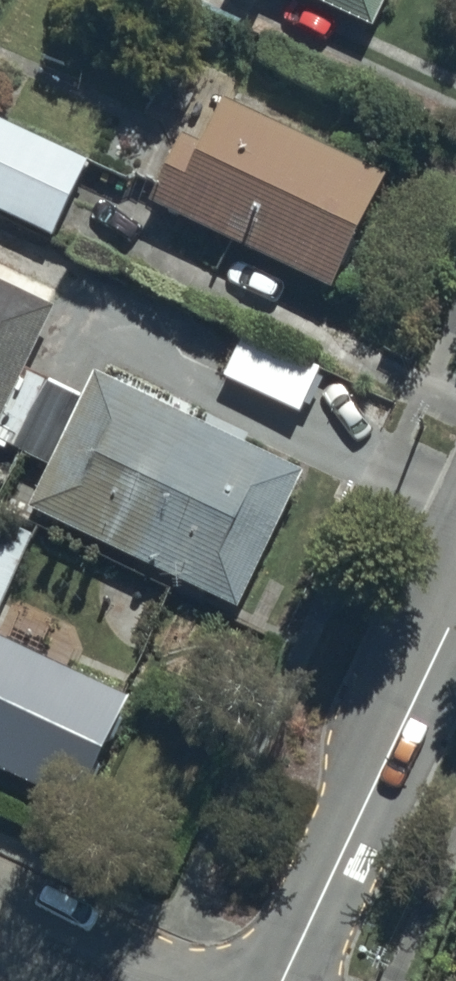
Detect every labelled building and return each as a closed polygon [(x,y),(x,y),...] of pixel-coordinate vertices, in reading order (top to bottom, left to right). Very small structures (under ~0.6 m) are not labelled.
[(370,32),(385,0),(303,0),(370,32)] [(176,136),(144,204),(331,293),(385,180),(219,102),(198,146),(176,136)] [(84,168),(87,163),(0,123),(0,219),(50,242),(84,168)] [(49,471),(29,512),(236,615),(304,480),(198,427),(205,413),(105,363),(97,381),(92,378),(82,398),(25,369),(52,314),(45,311),(57,288),(0,260),(0,447),(49,471)] [(241,337),(221,381),(297,415),(317,372),(241,337)] [(33,539),(0,525),(0,614),(33,539)] [(0,644),(0,786),(77,822),(132,706),(0,644)]
